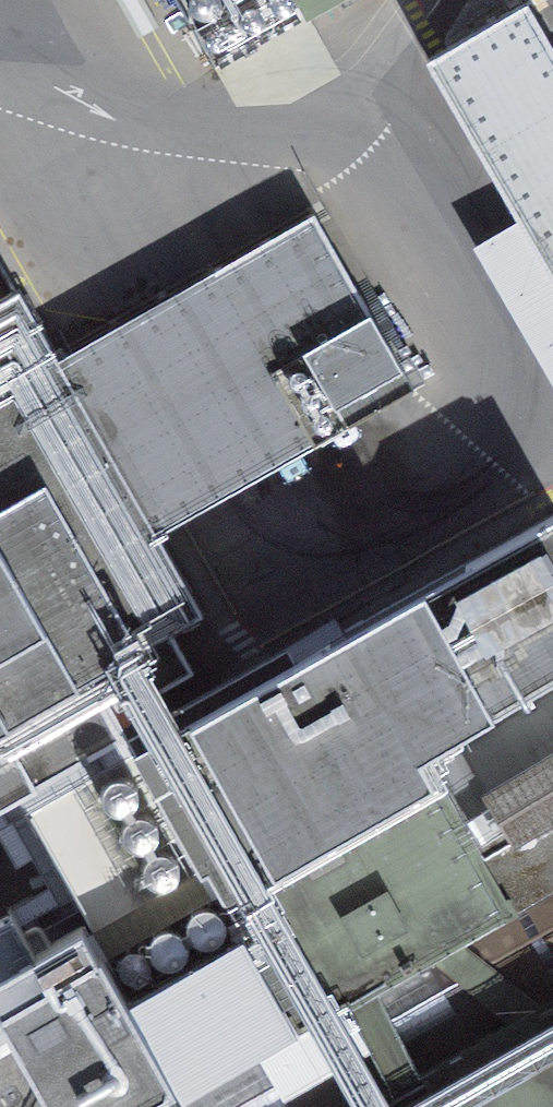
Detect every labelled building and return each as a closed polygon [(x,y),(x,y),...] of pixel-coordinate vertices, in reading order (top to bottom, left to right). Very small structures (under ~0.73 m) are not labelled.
[(499,18),(448,50),(552,229),(552,0),(530,0),(499,18)] [(314,446),(413,389),(314,214),(214,270),(314,446)] [(157,535),(314,446),(214,270),(57,360),(157,535)] [(202,614),(157,535),(57,360),(18,292),(0,302),(0,729),(202,614)] [(226,941),(242,932),(223,898),(437,777),(422,752),(552,678),(552,516),(68,788),(145,926),(199,895),(226,941)] [(510,904),(552,879),(552,678),(422,752),(437,777),(510,904)] [(223,898),(242,932),(226,941),(199,895),(145,926),(116,942),(143,989),(126,998),(172,1080),(189,1070),(197,1085),(297,1027),(510,904),(437,777),(223,898)] [(126,998),(81,925),(35,951),(12,910),(0,917),(0,1106),(124,1106),(172,1080),(126,998)] [(360,1106),(552,1106),(552,997),(360,1106)]
